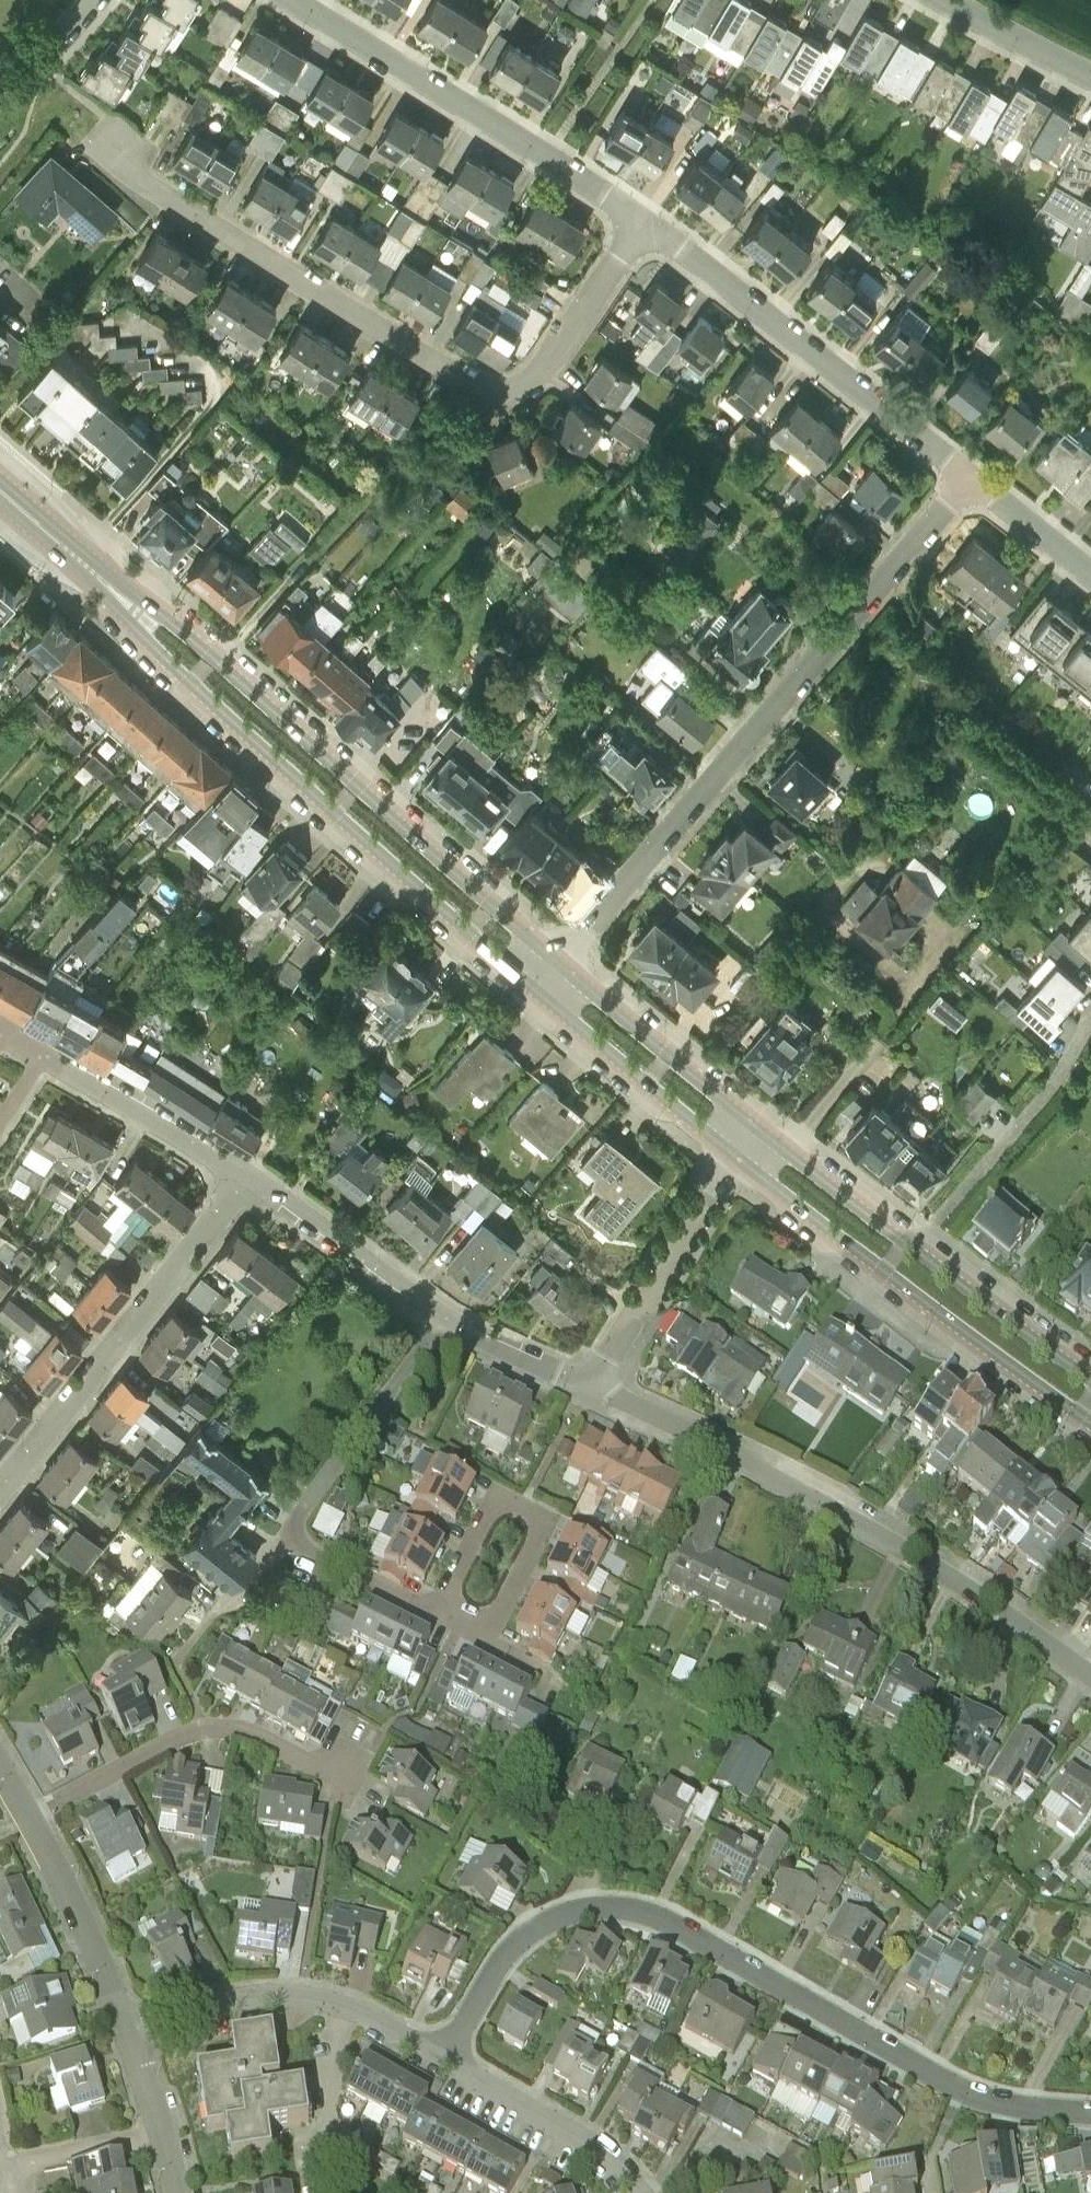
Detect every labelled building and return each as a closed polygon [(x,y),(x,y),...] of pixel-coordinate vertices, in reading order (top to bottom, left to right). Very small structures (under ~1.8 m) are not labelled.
[(139,29),(156,41),(161,44),(179,16),(162,5),(154,0),(149,0),(140,15),(146,18),(139,29)] [(162,5),(179,16),(185,19),(191,10),(197,0),(165,0),(162,5)] [(397,11),(403,0),(380,0),(397,11)] [(444,40),(463,10),(447,0),(434,0),(419,24),(444,40)] [(505,23),(519,0),(503,0),(493,15),(505,23)] [(568,4),(587,15),(596,0),(570,0),(568,4)] [(691,20),(708,30),(726,0),(678,0),(672,9),(691,20)] [(744,51),(762,20),(745,10),(751,1),(749,0),(726,0),(708,30),(701,42),(737,63),(744,51)] [(842,23),(854,0),(829,0),(822,13),(842,23)] [(550,2),(544,13),(553,18),(560,7),(550,2)] [(215,38),(231,13),(219,5),(204,31),(215,38)] [(444,40),(468,56),(488,26),(463,10),(444,40)] [(744,51),(781,72),(798,42),(781,31),(786,22),(768,11),(762,20),(744,51)] [(227,45),(243,20),(231,13),(215,38),(227,45)] [(840,54),(859,65),(852,78),(869,89),(876,75),(895,44),(877,34),(883,24),(865,13),(840,54)] [(612,15),(606,26),(615,31),(621,20),(612,15)] [(116,54),(133,65),(138,68),(156,41),(139,29),(128,22),(117,39),(123,43),(116,54)] [(561,35),(568,39),(575,35),(575,27),(568,23),(561,27),(561,35)] [(237,55),(262,71),(281,39),(256,24),(237,55)] [(614,32),(604,26),(596,39),(606,45),(614,32)] [(798,42),(781,72),(817,93),(835,63),(817,52),(822,43),(804,32),(798,42)] [(876,75),(912,96),(930,65),(913,55),(919,45),(900,34),(895,44),(876,75)] [(509,38),(491,69),(516,84),(534,54),(509,38)] [(281,39),(262,71),(284,85),(304,53),(281,39)] [(133,65),(116,54),(105,47),(95,62),(90,59),(81,73),(116,93),(127,75),(133,65)] [(534,54),(516,84),(540,100),(559,69),(534,54)] [(936,55),(930,65),(912,96),(948,117),(966,86),(949,76),(955,66),(936,55)] [(203,84),(215,91),(229,69),(217,61),(203,84)] [(350,82),(326,67),(307,99),(331,114),(350,82)] [(985,139),(994,123),(994,122),(1002,107),(985,97),(990,88),(972,77),(966,86),(948,117),(985,139)] [(710,79),(701,92),(714,100),(723,88),(710,79)] [(331,114),(326,122),(349,137),(374,97),(350,82),(331,114)] [(1023,139),(1030,143),(1047,112),(1030,102),(1036,93),(1017,82),(1002,107),(994,122),(994,123),(1023,139)] [(192,102),(188,109),(200,116),(215,91),(203,84),(192,102)] [(169,87),(153,113),(165,120),(181,95),(169,87)] [(750,93),(746,91),(734,110),(751,120),(763,102),(750,93)] [(177,127),(188,109),(192,102),(181,95),(165,120),(177,127)] [(274,128),(287,105),(276,98),(262,121),(274,128)] [(699,98),(683,119),(696,128),(712,105),(699,98)] [(801,121),(811,105),(800,99),(790,114),(801,121)] [(1030,143),(1065,164),(1083,133),(1066,123),(1071,113),(1053,103),(1047,112),(1030,143)] [(286,135),(300,113),(287,105),(274,128),(286,135)] [(649,123),(623,109),(605,139),(630,154),(649,123)] [(376,142),(401,157),(421,126),(396,111),(376,142)] [(799,125),(807,130),(811,123),(804,118),(799,125)] [(756,130),(742,120),(732,133),(747,143),(756,130)] [(274,128),(262,121),(248,145),(259,152),(274,128)] [(649,123),(630,154),(655,169),(674,138),(649,123)] [(1054,181),(1079,196),(1080,195),(1081,195),(1090,177),(1090,125),(1088,124),(1083,133),(1065,164),(1054,181)] [(424,172),(444,140),(421,126),(401,157),(424,172)] [(174,159),(197,173),(217,142),(193,127),(174,159)] [(274,128),(259,152),(271,159),(286,135),(274,128)] [(1023,139),(1013,157),(1019,161),(1030,143),(1023,139)] [(344,171),(358,148),(347,141),(333,164),(344,171)] [(197,173),(221,188),(240,157),(217,142),(197,173)] [(356,178),(370,156),(358,148),(344,171),(356,178)] [(447,186),(471,200),(490,168),(467,154),(447,186)] [(92,237),(100,227),(115,210),(52,155),(18,193),(34,208),(50,221),(61,210),(92,237)] [(698,157),(677,185),(699,203),(722,176),(698,157)] [(344,171),(333,164),(327,174),(318,188),(330,195),(344,171)] [(490,168),(471,200),(495,215),(514,183),(490,168)] [(813,176),(821,181),(825,175),(817,169),(813,176)] [(244,202),(268,217),(287,185),(264,170),(244,202)] [(327,174),(321,171),(313,184),(318,188),(327,174)] [(344,171),(330,195),(341,202),(356,178),(344,171)] [(722,176),(699,203),(722,221),(744,194),(722,176)] [(1059,244),(1067,249),(1086,260),(1090,252),(1090,202),(1081,195),(1080,195),(1079,196),(1054,181),(1041,204),(1072,223),(1059,244)] [(887,182),(879,195),(893,203),(901,190),(887,182)] [(414,214),(429,191),(417,184),(403,207),(414,214)] [(311,200),(287,185),(268,217),(291,231),(311,200)] [(427,222),(441,199),(429,191),(414,214),(427,222)] [(533,255),(541,243),(560,212),(537,197),(512,237),(515,240),(513,243),(533,255)] [(832,236),(856,206),(845,198),(821,228),(832,236)] [(414,214),(403,207),(388,230),(400,238),(414,214)] [(765,211),(742,238),(765,256),(788,229),(765,211)] [(883,211),(879,218),(880,228),(888,234),(897,220),(883,211)] [(584,226),(560,212),(541,243),(565,258),(584,226)] [(333,213),(314,245),(338,260),(357,229),(333,213)] [(414,214),(400,238),(412,245),(427,222),(414,214)] [(917,228),(911,236),(921,244),(927,236),(917,228)] [(357,229),(338,260),(361,274),(381,243),(357,229)] [(788,229),(765,256),(788,274),(810,247),(788,229)] [(138,263),(163,279),(182,248),(157,232),(138,263)] [(449,236),(444,245),(453,251),(459,241),(449,236)] [(940,242),(931,252),(936,256),(944,245),(940,242)] [(475,251),(483,256),(487,249),(479,245),(475,251)] [(206,263),(182,248),(163,279),(187,294),(206,263)] [(485,258),(473,250),(459,273),(471,281),(485,258)] [(939,260),(932,254),(928,258),(935,265),(939,260)] [(408,303),(427,272),(403,257),(384,288),(408,303)] [(485,258),(471,281),(482,287),(496,264),(485,258)] [(935,265),(928,258),(904,287),(915,296),(938,268),(935,265)] [(830,263),(808,291),(831,309),(853,281),(830,263)] [(526,267),(519,278),(543,293),(550,282),(526,267)] [(427,272),(408,303),(431,317),(450,287),(427,272)] [(208,311),(232,325),(252,292),(228,277),(208,311)] [(543,293),(519,278),(511,291),(535,306),(543,293)] [(657,281),(635,309),(658,328),(680,299),(657,281)] [(853,281),(831,309),(854,327),(876,300),(853,281)] [(1055,313),(1067,321),(1081,295),(1069,288),(1055,313)] [(70,289),(63,297),(70,303),(77,296),(70,289)] [(252,292),(232,325),(232,326),(225,337),(247,352),(254,339),(256,340),(276,308),(252,292)] [(1067,321),(1079,329),(1090,307),(1090,301),(1081,295),(1067,321)] [(161,304),(158,300),(153,300),(151,304),(153,309),(159,309),(161,304)] [(473,300),(454,331),(477,346),(497,315),(473,300)] [(874,344),(896,361),(919,334),(918,334),(930,320),(907,302),(896,316),(874,344)] [(497,315),(477,346),(501,361),(520,330),(497,315)] [(724,334),(701,315),(679,344),(702,362),(724,334)] [(994,320),(1003,327),(1007,322),(998,315),(994,320)] [(192,317),(184,325),(189,330),(197,321),(192,317)] [(626,328),(612,317),(603,329),(618,340),(626,328)] [(987,351),(1005,329),(992,318),(974,340),(987,351)] [(76,337),(92,335),(100,334),(99,319),(74,321),(76,337)] [(325,338),(301,323),(280,356),(304,371),(325,338)] [(93,347),(109,346),(117,345),(116,332),(100,334),(92,335),(93,347)] [(665,341),(654,332),(635,356),(648,364),(665,341)] [(942,353),(919,334),(896,361),(920,380),(942,353)] [(329,386),(349,354),(325,338),(304,371),(329,386)] [(665,341),(648,364),(659,371),(675,349),(665,341)] [(110,358),(126,357),(139,355),(138,343),(117,345),(109,346),(110,358)] [(18,394),(33,407),(68,368),(52,353),(18,394)] [(127,369),(143,368),(152,366),(151,354),(139,355),(126,357),(127,369)] [(586,380),(615,400),(632,376),(602,356),(586,380)] [(774,378),(751,359),(727,389),(749,408),(774,378)] [(255,367),(248,360),(241,368),(248,374),(255,367)] [(144,380),(162,378),(169,377),(168,365),(152,366),(143,368),(144,380)] [(968,365),(946,392),(971,411),(992,385),(968,365)] [(349,399),(350,399),(343,410),(365,424),(370,419),(369,419),(373,414),(393,381),(370,366),(349,399)] [(36,406),(49,418),(83,381),(68,368),(33,407),(34,408),(36,406)] [(163,391),(177,390),(186,388),(185,376),(169,377),(162,378),(163,391)] [(83,381),(49,418),(64,432),(98,394),(83,381)] [(418,397),(393,381),(373,414),(369,419),(370,419),(374,414),(398,429),(418,397)] [(202,387),(186,388),(177,390),(178,402),(203,400),(202,387)] [(79,448),(80,446),(113,408),(98,394),(64,432),(63,433),(79,448)] [(1009,397),(987,425),(1015,447),(1036,419),(1009,397)] [(773,426),(796,445),(820,418),(797,398),(773,426)] [(617,417),(653,441),(664,426),(629,401),(624,407),(617,417)] [(601,422),(572,402),(555,426),(584,447),(601,422)] [(80,446),(94,458),(128,421),(113,408),(80,446)] [(653,441),(617,417),(610,429),(637,447),(634,452),(643,458),(653,441)] [(820,418),(796,445),(818,464),(841,435),(820,418)] [(736,449),(737,450),(755,429),(743,419),(721,445),(731,454),(736,449)] [(94,458),(109,472),(143,435),(128,421),(94,458)] [(737,450),(747,459),(765,438),(755,429),(737,450)] [(306,437),(298,431),(289,440),(297,447),(306,437)] [(516,431),(489,443),(503,477),(531,465),(516,431)] [(1035,463),(1063,486),(1062,488),(1080,502),(1090,488),(1090,452),(1087,457),(1059,434),(1035,463)] [(143,435),(109,472),(108,474),(123,488),(158,448),(143,435)] [(413,462),(386,489),(405,509),(432,481),(413,462)] [(855,486),(884,511),(903,488),(874,463),(855,486)] [(617,476),(617,475),(618,473),(618,472),(618,470),(618,469),(617,468),(616,467),(615,466),(614,465),(613,465),(612,464),(610,464),(609,464),(608,465),(606,465),(605,466),(604,467),(604,468),(603,470),(603,471),(603,472),(603,474),(604,475),(604,476),(605,477),(606,478),(607,479),(609,479),(610,479),(611,479),(613,479),(614,479),(615,478),(616,477),(617,476)] [(831,467),(820,479),(840,496),(850,483),(831,467)] [(150,508),(150,510),(145,516),(149,520),(140,530),(142,531),(141,532),(140,537),(148,544),(153,543),(155,542),(169,555),(188,533),(208,549),(211,545),(211,544),(229,523),(165,468),(149,486),(160,496),(152,506),(150,508)] [(809,489),(810,489),(819,479),(807,468),(788,489),(800,499),(809,489)] [(840,496),(820,479),(819,479),(810,489),(830,506),(840,496)] [(481,500),(462,485),(446,504),(464,519),(481,500)] [(684,514),(694,522),(670,549),(686,563),(721,522),(695,500),(684,514)] [(845,557),(864,534),(835,509),(816,532),(845,557)] [(372,513),(360,526),(371,537),(383,524),(372,513)] [(485,513),(475,525),(489,536),(499,525),(485,513)] [(270,566),(290,544),(269,525),(249,547),(270,566)] [(541,546),(553,556),(561,545),(542,529),(533,540),(541,546)] [(950,566),(939,581),(988,621),(978,634),(988,642),(1011,615),(1001,607),(1025,576),(999,556),(974,536),(950,566)] [(208,549),(189,571),(192,573),(192,578),(197,583),(202,582),(211,590),(234,564),(211,545),(208,549)] [(541,546),(527,564),(539,574),(553,556),(541,546)] [(539,574),(531,584),(574,619),(591,598),(595,594),(590,590),(587,594),(566,577),(569,574),(560,561),(554,555),(553,556),(539,574)] [(234,564),(211,590),(223,601),(224,606),(229,611),(234,610),(235,611),(257,584),(234,564)] [(16,595),(0,581),(0,613),(16,595)] [(298,581),(256,630),(278,649),(321,601),(320,600),(316,605),(304,595),(308,590),(298,581)] [(774,596),(761,585),(732,619),(764,646),(781,626),(792,612),(788,608),(789,607),(789,605),(790,603),(790,602),(789,600),(789,598),(788,597),(787,596),(785,595),(784,594),(782,593),(780,593),(779,593),(777,594),(776,595),(774,596)] [(1062,606),(1044,592),(1046,590),(1044,588),(1010,632),(1044,659),(1077,618),(1078,616),(1077,615),(1075,617),(1062,606)] [(321,601),(278,649),(288,657),(289,662),(294,666),(298,666),(300,668),(324,639),(313,629),(330,609),(321,601)] [(908,619),(925,633),(930,637),(938,626),(917,609),(908,619)] [(54,611),(53,612),(27,641),(39,651),(18,675),(14,672),(11,676),(26,689),(77,632),(54,611)] [(744,675),(746,677),(747,677),(749,678),(751,678),(752,677),(754,677),(755,676),(757,675),(758,674),(758,672),(759,670),(759,669),(759,667),(759,666),(758,664),(757,663),(756,662),(767,649),(764,646),(732,619),(732,620),(722,611),(697,639),(711,652),(709,654),(736,677),(740,681),(744,675)] [(1077,618),(1044,659),(1076,685),(1090,667),(1090,629),(1077,618)] [(519,640),(508,629),(496,641),(507,652),(519,640)] [(919,648),(927,639),(916,629),(908,638),(919,648)] [(337,650),(324,639),(300,668),(302,670),(303,674),(308,679),(313,679),(321,685),(345,658),(347,659),(365,639),(354,630),(337,650)] [(96,649),(91,644),(81,635),(46,674),(62,687),(96,649)] [(692,741),(712,717),(689,699),(703,682),(657,645),(639,668),(656,681),(642,698),(658,712),(692,741)] [(111,663),(96,649),(62,687),(77,701),(111,663)] [(345,658),(321,685),(343,705),(364,681),(365,682),(387,658),(377,649),(368,659),(373,663),(369,668),(364,664),(359,669),(347,659),(345,658)] [(112,663),(111,663),(77,701),(78,702),(79,701),(93,714),(126,677),(111,664),(112,663)] [(1076,685),(1090,697),(1090,667),(1076,685)] [(614,680),(604,669),(594,679),(605,690),(614,680)] [(379,695),(365,682),(364,681),(343,705),(344,705),(337,713),(353,728),(357,724),(375,739),(423,684),(411,674),(390,698),(383,691),(379,695)] [(141,691),(126,677),(93,714),(109,727),(141,691)] [(980,689),(972,700),(983,709),(992,698),(980,689)] [(156,705),(141,691),(109,727),(124,741),(156,705)] [(35,717),(45,707),(34,698),(25,708),(35,717)] [(171,718),(156,705),(124,741),(138,753),(171,718)] [(55,716),(45,707),(35,717),(45,727),(55,716)] [(1009,714),(1002,710),(995,719),(1002,725),(1009,714)] [(186,731),(171,718),(138,753),(153,767),(186,731)] [(433,738),(445,748),(461,729),(449,719),(433,738)] [(66,745),(75,735),(65,725),(55,735),(66,745)] [(604,726),(582,752),(627,790),(635,782),(653,797),(662,786),(667,786),(672,781),(671,777),(674,773),(643,748),(636,757),(613,737),(615,734),(604,726)] [(186,731),(153,767),(168,779),(200,744),(186,731)] [(85,744),(75,735),(66,745),(76,754),(85,744)] [(200,745),(200,744),(168,779),(166,781),(182,796),(217,757),(202,744),(200,745)] [(789,759),(770,780),(802,807),(827,777),(807,759),(811,755),(797,744),(786,757),(789,759)] [(455,803),(479,774),(451,749),(426,779),(427,780),(428,784),(436,792),(441,791),(455,803)] [(556,750),(546,762),(556,771),(566,758),(556,750)] [(105,761),(94,752),(85,762),(95,772),(95,771),(105,761)] [(217,757),(182,796),(198,810),(233,772),(217,757)] [(578,769),(585,763),(581,759),(574,765),(578,769)] [(105,761),(95,771),(105,781),(115,771),(105,761)] [(479,774),(455,803),(469,815),(470,820),(478,827),(483,826),(484,827),(508,800),(525,815),(531,808),(542,795),(531,786),(520,786),(490,761),(479,774)] [(250,810),(260,796),(234,772),(198,810),(183,827),(176,834),(209,863),(215,856),(216,855),(250,810)] [(607,776),(599,786),(607,793),(615,783),(607,776)] [(135,788),(125,779),(115,790),(125,798),(135,788)] [(627,790),(626,791),(629,792),(627,795),(643,809),(653,797),(635,782),(627,790)] [(135,788),(125,798),(125,799),(136,808),(145,797),(135,788)] [(146,817),(156,825),(165,815),(155,806),(146,817)] [(531,808),(525,815),(502,842),(527,864),(560,826),(549,817),(546,821),(531,808)] [(42,828),(50,819),(40,810),(32,819),(42,828)] [(250,810),(216,855),(215,856),(209,863),(207,867),(222,878),(231,866),(240,873),(264,842),(259,839),(269,825),(250,810)] [(165,815),(156,825),(166,835),(176,825),(165,815)] [(713,849),(746,877),(772,846),(779,851),(796,831),(776,815),(759,834),(751,827),(746,832),(740,827),(732,837),(726,833),(713,849)] [(560,826),(527,864),(552,885),(581,850),(568,839),(571,836),(560,826)] [(599,829),(590,839),(598,845),(606,835),(599,829)] [(264,908),(240,933),(232,943),(251,959),(286,908),(274,898),(309,860),(286,839),(242,888),(264,908)] [(1063,861),(1072,850),(1061,839),(1051,851),(1063,861)] [(746,877),(713,849),(702,863),(707,867),(698,877),(704,882),(700,887),(721,906),(746,877)] [(607,873),(581,850),(552,885),(551,886),(568,900),(567,904),(573,909),(577,907),(577,908),(607,873)] [(865,881),(844,906),(888,943),(889,942),(895,943),(901,936),(899,930),(928,897),(954,918),(969,900),(943,879),(935,889),(904,862),(885,884),(879,892),(865,881)] [(104,865),(99,870),(108,877),(112,872),(104,865)] [(120,887),(124,881),(116,875),(112,881),(120,887)] [(340,904),(316,883),(307,894),(309,895),(296,910),(319,929),(340,904)] [(104,906),(113,895),(101,884),(91,896),(104,906)] [(78,991),(77,990),(84,980),(75,974),(136,901),(120,887),(113,895),(104,906),(57,961),(56,961),(48,974),(25,1017),(52,1032),(72,997),(78,991)] [(690,898),(681,891),(674,899),(683,906),(690,898)] [(204,906),(196,915),(207,924),(215,914),(204,906)] [(701,924),(697,921),(681,907),(672,917),(692,935),(701,924)] [(338,925),(358,942),(372,925),(352,908),(338,925)] [(1088,911),(1068,934),(1061,928),(1052,937),(1080,962),(1088,953),(1090,955),(1090,913),(1088,911)] [(232,943),(240,933),(220,914),(210,924),(232,943)] [(685,943),(655,918),(637,939),(642,943),(637,949),(647,958),(643,963),(657,975),(685,943)] [(992,925),(984,934),(994,944),(1003,934),(992,925)] [(210,927),(204,935),(222,949),(228,942),(210,927)] [(1057,960),(1037,983),(1064,1006),(1084,984),(1071,972),(1080,962),(1052,937),(1043,948),(1057,960)] [(359,961),(365,954),(351,942),(348,945),(348,951),(359,961)] [(685,943),(657,975),(672,987),(677,983),(687,991),(692,985),(698,989),(716,968),(685,943)] [(397,953),(387,944),(364,969),(363,969),(361,972),(344,992),(355,1002),(370,984),(382,995),(411,963),(410,963),(409,964),(408,963),(408,958),(401,953),(397,953)] [(13,954),(0,947),(0,976),(13,954)] [(6,1006),(30,964),(13,954),(0,976),(0,1003),(6,1006)] [(410,1011),(433,985),(422,975),(422,971),(416,966),(412,966),(410,965),(411,964),(411,963),(382,995),(372,1007),(384,1019),(380,1024),(391,1034),(408,1014),(411,1011),(410,1011)] [(30,964),(6,1006),(25,1017),(48,974),(30,964)] [(753,969),(735,990),(745,999),(764,978),(753,969)] [(974,970),(970,974),(978,981),(981,976),(974,970)] [(1064,1006),(1037,983),(1018,1005),(1004,993),(995,1003),(1023,1027),(1030,1019),(1048,1034),(1062,1018),(1057,1014),(1064,1006)] [(951,985),(944,993),(957,1004),(963,996),(951,985)] [(52,1032),(78,1048),(99,1012),(98,1012),(103,1005),(78,991),(72,997),(52,1032)] [(78,1048),(105,1063),(115,1046),(116,1046),(118,1042),(126,1029),(136,1012),(110,996),(103,1005),(98,1012),(99,1012),(78,1048)] [(774,1012),(769,1019),(761,1013),(744,1032),(752,1039),(744,1048),(766,1066),(761,1072),(772,1081),(778,1074),(783,1078),(802,1056),(798,1052),(810,1037),(792,1024),(801,1014),(784,1000),(774,1012)] [(179,1022),(151,1002),(144,1012),(172,1031),(179,1022)] [(292,1024),(305,1036),(312,1028),(299,1016),(292,1024)] [(118,1042),(124,1045),(129,1048),(137,1036),(126,1029),(118,1042)] [(516,1057),(489,1034),(474,1052),(469,1048),(434,1089),(451,1104),(475,1077),(492,1092),(509,1072),(506,1069),(516,1057)] [(151,1063),(160,1048),(148,1040),(139,1055),(151,1063)] [(107,1062),(141,1082),(150,1066),(116,1046),(115,1046),(105,1063),(106,1064),(107,1062)] [(221,1105),(227,1096),(161,1053),(151,1066),(141,1082),(142,1082),(164,1096),(186,1111),(208,1125),(217,1110),(221,1105)] [(386,1066),(376,1078),(397,1094),(406,1082),(386,1066)] [(972,1123),(997,1094),(976,1077),(951,1105),(972,1123)] [(543,1080),(510,1119),(525,1133),(530,1128),(556,1150),(582,1119),(579,1117),(578,1119),(561,1104),(558,1108),(551,1102),(558,1093),(543,1080)] [(416,1088),(403,1092),(407,1108),(421,1103),(416,1088)] [(368,1112),(378,1101),(366,1091),(356,1102),(368,1112)] [(861,1146),(893,1172),(931,1128),(934,1124),(905,1098),(890,1116),(874,1102),(865,1113),(860,1109),(853,1118),(857,1122),(847,1134),(849,1135),(847,1141),(850,1146),(855,1148),(861,1146)] [(208,1125),(248,1151),(250,1149),(261,1132),(251,1125),(258,1115),(235,1100),(228,1110),(221,1105),(217,1110),(208,1125)] [(31,1143),(54,1157),(74,1121),(58,1113),(56,1116),(49,1112),(38,1130),(31,1143)] [(325,1140),(335,1150),(360,1121),(348,1112),(325,1140)] [(52,1160),(71,1171),(93,1132),(74,1121),(54,1157),(52,1160)] [(420,1126),(409,1139),(419,1147),(430,1134),(420,1126)] [(931,1128),(893,1172),(894,1174),(893,1181),(898,1185),(905,1183),(919,1195),(926,1186),(930,1190),(942,1177),(937,1173),(957,1150),(931,1128)] [(491,1136),(484,1129),(475,1139),(482,1146),(491,1136)] [(94,1132),(71,1171),(90,1181),(113,1143),(94,1132)] [(607,1134),(606,1133),(584,1159),(610,1181),(584,1212),(612,1235),(659,1179),(640,1162),(637,1166),(604,1138),(607,1134)] [(374,1144),(362,1159),(349,1148),(329,1173),(358,1197),(367,1187),(369,1188),(381,1174),(378,1172),(391,1157),(374,1144)] [(97,1249),(136,1200),(156,1175),(136,1159),(116,1184),(126,1192),(105,1220),(86,1204),(68,1224),(97,1249)] [(24,1180),(31,1168),(21,1161),(14,1174),(17,1176),(24,1180)] [(44,1175),(31,1168),(24,1180),(37,1187),(44,1175)] [(155,1215),(175,1190),(156,1175),(136,1200),(155,1215)] [(463,1196),(475,1205),(491,1185),(480,1176),(463,1196)] [(409,1178),(389,1207),(415,1226),(410,1233),(425,1244),(449,1212),(409,1178)] [(56,1198),(63,1186),(51,1179),(44,1191),(56,1198)] [(491,1185),(475,1205),(486,1214),(502,1195),(491,1185)] [(75,1193),(63,1186),(56,1198),(68,1205),(75,1193)] [(195,1206),(175,1190),(155,1215),(175,1231),(195,1206)] [(494,1204),(506,1214),(514,1204),(502,1195),(494,1204)] [(1035,1233),(1000,1204),(972,1236),(979,1242),(973,1248),(987,1260),(996,1250),(1010,1261),(1035,1233)] [(461,1273),(478,1287),(490,1272),(495,1276),(516,1250),(483,1223),(449,1263),(452,1265),(452,1264),(462,1272),(461,1273)] [(140,1236),(130,1228),(120,1241),(129,1249),(140,1236)] [(218,1254),(238,1270),(258,1244),(238,1229),(218,1254)] [(558,1257),(569,1267),(577,1256),(554,1236),(546,1245),(549,1248),(558,1257)] [(98,1249),(119,1266),(128,1254),(107,1238),(98,1249)] [(54,1241),(47,1250),(71,1269),(78,1260),(54,1241)] [(258,1244),(238,1270),(257,1285),(277,1260),(258,1244)] [(149,1263),(159,1251),(150,1245),(140,1257),(149,1263)] [(33,1255),(23,1246),(14,1257),(24,1266),(33,1255)] [(551,1265),(558,1257),(549,1248),(541,1256),(551,1265)] [(63,1279),(71,1269),(47,1250),(40,1260),(63,1279)] [(297,1276),(277,1260),(257,1285),(277,1301),(297,1276)] [(540,1284),(530,1295),(544,1307),(547,1304),(568,1321),(587,1299),(543,1262),(531,1276),(540,1284)] [(90,1285),(116,1305),(131,1285),(106,1265),(90,1285)] [(784,1331),(808,1296),(792,1285),(788,1290),(782,1286),(778,1291),(767,1283),(770,1277),(751,1265),(745,1275),(744,1274),(739,1280),(741,1281),(732,1293),(784,1331)] [(1086,1265),(1062,1299),(1066,1302),(1062,1307),(1077,1318),(1081,1313),(1090,1320),(1090,1268),(1086,1265)] [(0,1274),(0,1292),(2,1294),(11,1283),(0,1274)] [(201,1275),(186,1294),(207,1310),(212,1303),(222,1291),(201,1275)] [(75,1305),(100,1325),(116,1305),(90,1285),(75,1305)] [(222,1291),(212,1303),(221,1310),(230,1298),(222,1291)] [(7,1298),(0,1307),(0,1316),(8,1322),(20,1331),(21,1332),(41,1347),(66,1367),(82,1347),(56,1328),(55,1330),(10,1294),(7,1298)] [(231,1318),(241,1305),(235,1300),(224,1313),(231,1318)] [(250,1313),(241,1305),(231,1318),(240,1325),(250,1313)] [(264,1325),(272,1312),(261,1305),(253,1318),(264,1325)] [(157,1330),(183,1350),(199,1331),(173,1310),(157,1330)] [(231,1318),(228,1321),(235,1326),(240,1325),(231,1318)] [(883,1416),(902,1389),(891,1381),(896,1373),(848,1340),(847,1341),(833,1331),(834,1330),(832,1329),(806,1364),(883,1416)] [(157,1330),(142,1350),(167,1370),(183,1350),(157,1330)] [(210,1342),(229,1355),(237,1345),(219,1331),(210,1342)] [(761,1371),(752,1365),(758,1356),(736,1341),(730,1350),(728,1349),(729,1348),(705,1331),(678,1371),(702,1387),(703,1385),(723,1399),(721,1403),(734,1412),(761,1371)] [(25,1367),(50,1387),(66,1367),(41,1347),(21,1332),(17,1336),(24,1341),(21,1346),(33,1357),(25,1367)] [(211,1358),(203,1367),(225,1384),(227,1382),(231,1376),(222,1369),(223,1368),(211,1358)] [(225,1384),(203,1367),(196,1376),(206,1384),(221,1396),(230,1384),(227,1382),(225,1384)] [(148,1394),(123,1374),(107,1394),(132,1414),(145,1424),(153,1414),(140,1404),(148,1394)] [(510,1394),(486,1382),(476,1400),(470,1411),(465,1422),(489,1434),(510,1394)] [(943,1430),(965,1401),(944,1384),(940,1389),(912,1423),(935,1441),(944,1431),(943,1430)] [(214,1404),(199,1392),(194,1388),(181,1404),(202,1420),(215,1404),(214,1404)] [(32,1410),(7,1390),(0,1398),(0,1416),(17,1430),(32,1410)] [(107,1394),(91,1414),(116,1433),(132,1414),(107,1394)] [(476,1400),(465,1394),(459,1405),(470,1411),(476,1400)] [(510,1446),(511,1446),(533,1406),(510,1394),(489,1434),(482,1447),(504,1458),(510,1446)] [(975,1440),(976,1440),(993,1418),(983,1410),(984,1408),(970,1397),(969,1398),(969,1397),(966,1401),(965,1401),(943,1430),(944,1431),(953,1438),(927,1472),(928,1473),(941,1484),(949,1473),(975,1440)] [(0,1416),(0,1449),(1,1449),(17,1430),(0,1416)] [(914,1427),(903,1419),(895,1431),(905,1438),(914,1427)] [(160,1421),(153,1430),(166,1440),(173,1431),(160,1421)] [(227,1497),(244,1511),(269,1480),(201,1425),(182,1447),(200,1462),(234,1489),(227,1497)] [(395,1431),(385,1426),(380,1436),(389,1441),(395,1431)] [(145,1439),(163,1453),(172,1460),(180,1451),(179,1451),(166,1440),(153,1430),(145,1439)] [(582,1479),(577,1488),(584,1491),(589,1482),(607,1446),(588,1436),(569,1472),(582,1479)] [(56,1457),(82,1478),(97,1458),(72,1437),(56,1457)] [(1016,1472),(976,1440),(975,1440),(949,1473),(959,1481),(959,1480),(990,1505),(1016,1472)] [(571,1461),(578,1447),(566,1441),(560,1455),(571,1461)] [(532,1465),(538,1452),(524,1446),(518,1459),(532,1465)] [(603,1501),(608,1492),(607,1492),(626,1455),(607,1446),(589,1482),(601,1489),(596,1498),(603,1501)] [(131,1466),(153,1484),(164,1470),(155,1463),(142,1453),(131,1466)] [(427,1484),(466,1504),(476,1485),(458,1476),(464,1465),(442,1454),(427,1484)] [(607,1492),(608,1492),(620,1498),(615,1507),(622,1511),(626,1502),(645,1465),(626,1455),(607,1492)] [(56,1457),(40,1477),(66,1497),(82,1478),(56,1457)] [(640,1520),(645,1511),(664,1475),(645,1465),(626,1502),(638,1508),(634,1517),(640,1520)] [(928,1473),(898,1512),(911,1522),(941,1484),(928,1473)] [(991,1505),(973,1525),(987,1535),(994,1527),(1003,1535),(1013,1523),(1012,1521),(1037,1490),(1016,1473),(990,1505),(991,1505)] [(645,1511),(657,1518),(653,1527),(659,1530),(683,1485),(664,1475),(645,1511)] [(328,1508),(344,1516),(353,1499),(356,1500),(365,1497),(368,1491),(352,1482),(346,1495),(339,1491),(335,1499),(333,1498),(328,1508)] [(427,1484),(411,1514),(432,1525),(438,1515),(455,1524),(466,1504),(427,1484)] [(109,1485),(102,1494),(114,1504),(122,1495),(109,1485)] [(1038,1489),(1037,1490),(1012,1521),(1013,1523),(1000,1540),(1006,1544),(1019,1527),(1028,1535),(1054,1503),(1039,1491),(1039,1490),(1038,1489)] [(102,1494),(94,1503),(107,1513),(114,1504),(102,1494)] [(146,1497),(130,1518),(151,1535),(168,1515),(146,1497)] [(244,1511),(227,1497),(203,1527),(197,1522),(192,1529),(198,1534),(186,1548),(232,1584),(256,1554),(228,1531),(244,1511)] [(4,1523),(30,1543),(47,1521),(21,1501),(4,1523)] [(1054,1503),(1028,1535),(1029,1536),(1016,1552),(1053,1580),(1071,1560),(1084,1545),(1086,1543),(1070,1529),(1077,1520),(1054,1503)] [(691,1594),(707,1601),(724,1569),(708,1561),(713,1550),(719,1534),(720,1535),(722,1530),(721,1530),(727,1516),(708,1509),(692,1548),(688,1546),(672,1579),(693,1589),(691,1594)] [(332,1541),(343,1519),(325,1510),(314,1531),(332,1541)] [(395,1545),(395,1544),(434,1564),(444,1545),(427,1536),(432,1525),(411,1514),(404,1510),(397,1523),(391,1526),(386,1535),(387,1541),(395,1545)] [(593,1523),(603,1527),(607,1519),(597,1515),(593,1523)] [(0,1528),(0,1554),(13,1564),(30,1543),(4,1523),(0,1528)] [(613,1542),(592,1532),(586,1542),(569,1533),(559,1553),(597,1572),(613,1542)] [(85,1569),(94,1557),(68,1536),(59,1547),(85,1569)] [(434,1564),(395,1544),(395,1545),(380,1575),(401,1586),(407,1575),(424,1584),(434,1564)] [(186,1571),(159,1549),(151,1559),(152,1559),(133,1582),(177,1617),(183,1609),(180,1606),(192,1591),(178,1581),(186,1571)] [(597,1572),(559,1553),(548,1572),(566,1581),(560,1592),(595,1609),(600,1599),(587,1592),(597,1572)] [(995,1578),(1005,1565),(998,1560),(988,1573),(995,1578)] [(1008,1587),(1017,1574),(1005,1566),(996,1578),(1008,1587)] [(724,1569),(707,1601),(724,1610),(727,1605),(736,1609),(732,1618),(744,1624),(748,1616),(760,1621),(757,1626),(771,1633),(790,1595),(754,1578),(752,1583),(724,1569)] [(38,1580),(27,1593),(49,1611),(59,1598),(38,1580)] [(108,1598),(100,1609),(133,1636),(140,1627),(155,1638),(167,1623),(170,1625),(177,1617),(133,1582),(116,1604),(108,1598)] [(36,1626),(49,1611),(27,1593),(18,1603),(0,1589),(0,1632),(1,1632),(18,1611),(36,1626)] [(595,1609),(560,1592),(555,1603),(537,1593),(527,1613),(566,1633),(581,1604),(594,1610),(595,1609)] [(596,1608),(606,1613),(611,1604),(600,1599),(596,1608)] [(369,1605),(361,1619),(355,1630),(331,1618),(325,1630),(350,1642),(352,1638),(372,1648),(389,1615),(369,1605)] [(331,1618),(355,1630),(361,1619),(337,1606),(331,1618)] [(566,1633),(527,1613),(517,1632),(534,1642),(529,1652),(550,1663),(566,1633)] [(389,1615),(372,1648),(393,1659),(410,1626),(389,1615)] [(848,1630),(821,1616),(804,1648),(827,1661),(821,1673),(854,1689),(877,1644),(876,1643),(875,1644),(864,1638),(865,1636),(849,1628),(848,1630)] [(431,1637),(410,1626),(393,1659),(413,1669),(411,1674),(423,1681),(435,1657),(424,1651),(431,1637)] [(213,1685),(238,1699),(256,1664),(232,1652),(235,1646),(223,1640),(207,1670),(218,1676),(213,1685)] [(285,1649),(293,1654),(298,1645),(290,1640),(285,1649)] [(59,1654),(56,1644),(46,1647),(49,1657),(59,1654)] [(298,1645),(293,1654),(302,1658),(306,1649),(298,1645)] [(806,1661),(783,1649),(764,1686),(786,1697),(806,1661)] [(141,1699),(164,1687),(146,1654),(111,1673),(118,1686),(102,1694),(126,1739),(154,1724),(141,1699)] [(665,1656),(659,1666),(667,1670),(672,1660),(665,1656)] [(427,1683),(439,1659),(435,1657),(423,1681),(427,1683)] [(451,1665),(439,1689),(451,1695),(449,1698),(450,1703),(468,1712),(474,1700),(491,1668),(470,1657),(463,1671),(451,1665)] [(686,1685),(697,1666),(682,1657),(671,1677),(686,1685)] [(915,1671),(897,1662),(884,1687),(885,1687),(873,1708),(914,1729),(935,1690),(911,1677),(915,1671)] [(280,1678),(256,1664),(238,1699),(262,1712),(280,1678)] [(474,1700),(494,1711),(511,1679),(491,1668),(474,1700)] [(601,1677),(590,1671),(585,1681),(596,1687),(601,1677)] [(285,1729),(303,1695),(280,1682),(282,1678),(280,1678),(262,1712),(260,1715),(285,1729)] [(512,1726),(524,1733),(536,1709),(525,1703),(532,1690),(511,1679),(494,1711),(514,1721),(512,1726)] [(66,1695),(72,1706),(77,1716),(46,1733),(65,1767),(78,1760),(80,1764),(99,1754),(88,1734),(93,1731),(90,1726),(102,1720),(83,1685),(66,1695)] [(318,1725),(330,1731),(342,1708),(330,1702),(327,1708),(303,1695),(285,1729),(309,1742),(318,1725)] [(386,1711),(370,1704),(366,1712),(381,1720),(386,1711)] [(952,1705),(930,1742),(930,1743),(978,1771),(979,1769),(988,1774),(1000,1752),(990,1746),(1001,1727),(978,1714),(975,1718),(952,1705)] [(548,1715),(536,1709),(524,1733),(536,1739),(548,1715)] [(579,1730),(592,1736),(599,1719),(587,1714),(579,1730)] [(408,1724),(404,1723),(397,1726),(394,1730),(427,1746),(431,1738),(420,1733),(413,1729),(408,1724)] [(552,1736),(563,1742),(569,1731),(557,1725),(552,1736)] [(439,1735),(432,1748),(452,1758),(458,1745),(439,1735)] [(1053,1757),(1019,1737),(989,1785),(1010,1797),(1022,1778),(1035,1786),(1053,1757)] [(740,1796),(761,1756),(736,1742),(715,1781),(740,1796)] [(466,1766),(470,1759),(458,1752),(454,1759),(466,1766)] [(587,1752),(572,1783),(609,1802),(625,1772),(587,1752)] [(406,1794),(399,1806),(424,1821),(438,1796),(430,1792),(437,1780),(394,1757),(381,1780),(406,1794)] [(170,1766),(161,1817),(179,1820),(176,1836),(202,1841),(209,1801),(196,1799),(201,1772),(170,1766)] [(1070,1810),(1058,1827),(1075,1839),(1090,1817),(1090,1785),(1071,1769),(1052,1796),(1070,1810)] [(288,1786),(265,1782),(258,1824),(281,1827),(281,1823),(305,1826),(303,1838),(321,1841),(326,1811),(313,1809),(315,1794),(287,1790),(288,1786)] [(659,1800),(650,1816),(679,1833),(688,1818),(706,1829),(718,1802),(706,1795),(701,1803),(667,1784),(658,1800),(659,1800)] [(945,1807),(937,1822),(951,1830),(959,1815),(945,1807)] [(146,1852),(127,1817),(113,1825),(104,1808),(80,1822),(106,1869),(107,1868),(115,1882),(138,1870),(132,1860),(146,1852)] [(127,1817),(137,1834),(145,1830),(136,1813),(127,1817)] [(356,1826),(344,1849),(386,1873),(392,1860),(400,1865),(413,1841),(388,1827),(381,1839),(356,1826)] [(77,1847),(85,1842),(80,1832),(71,1837),(77,1847)] [(723,1880),(742,1892),(761,1860),(774,1868),(789,1843),(774,1835),(762,1855),(744,1844),(742,1846),(725,1836),(709,1865),(726,1875),(723,1880)] [(218,1844),(214,1843),(209,1842),(207,1851),(216,1852),(218,1844)] [(884,1857),(869,1847),(861,1859),(876,1868),(884,1857)] [(516,1900),(529,1876),(488,1856),(482,1867),(474,1863),(458,1892),(489,1909),(498,1891),(516,1900)] [(790,1877),(772,1909),(802,1926),(816,1901),(829,1909),(848,1876),(832,1866),(826,1875),(817,1870),(808,1887),(790,1877)] [(1051,1880),(1051,1874),(1047,1870),(1041,1870),(1037,1874),(1037,1880),(1041,1884),(1047,1884),(1051,1880)] [(316,1876),(300,1873),(296,1873),(292,1898),(296,1905),(295,1911),(297,1911),(310,1913),(316,1876)] [(0,1892),(0,1916),(7,1929),(0,1932),(0,1935),(14,1966),(0,1972),(0,1990),(6,1988),(36,1973),(29,1959),(45,1951),(36,1933),(44,1929),(21,1882),(0,1892)] [(1053,1882),(1044,1892),(1055,1901),(1064,1891),(1053,1882)] [(958,1909),(948,1900),(941,1908),(952,1917),(958,1909)] [(290,1955),(297,1911),(295,1911),(262,1905),(260,1923),(242,1921),(237,1956),(274,1962),(276,1952),(290,1955)] [(924,1927),(935,1937),(951,1917),(941,1908),(924,1927)] [(844,1909),(827,1940),(854,1955),(847,1968),(876,1984),(888,1962),(874,1954),(886,1932),(844,1909)] [(325,1964),(351,1971),(358,1944),(376,1949),(383,1921),(352,1913),(350,1922),(337,1918),(325,1964)] [(158,1935),(147,1941),(170,1983),(194,1970),(181,1946),(192,1940),(206,1933),(196,1915),(183,1922),(179,1915),(154,1927),(158,1935)] [(1001,1937),(1006,1929),(993,1922),(990,1930),(1001,1937)] [(990,1930),(977,1951),(988,1959),(997,1945),(1002,1937),(990,1930)] [(448,1981),(467,1944),(452,1937),(448,1943),(427,1932),(402,1979),(425,1991),(434,1974),(448,1981)] [(621,1951),(617,1949),(601,1940),(596,1948),(582,1940),(574,1954),(570,1952),(557,1976),(575,1987),(585,1969),(605,1980),(621,1951)] [(927,1945),(904,1985),(925,1997),(931,1987),(930,1986),(948,1957),(947,1957),(927,1945)] [(998,1982),(984,2007),(1016,2025),(1023,2014),(1022,2014),(1038,1985),(1014,1971),(1021,1959),(997,1945),(988,1959),(981,1972),(998,1982)] [(931,1987),(951,1998),(974,1958),(953,1946),(947,1957),(948,1957),(930,1986),(931,1987)] [(679,1966),(653,1951),(630,1992),(651,2004),(647,2011),(664,2021),(671,2010),(689,1978),(676,1971),(679,1966)] [(158,1976),(164,1973),(159,1963),(153,1966),(158,1976)] [(1054,2032),(1070,2005),(1087,2015),(1090,2008),(1090,1985),(1078,1977),(1071,1989),(1044,1974),(1038,1985),(1022,2014),(1023,2014),(1054,2032)] [(75,2009),(65,1981),(3,2003),(11,2027),(24,2023),(33,2048),(76,2032),(69,2012),(75,2009)] [(565,1998),(540,1982),(532,1994),(558,2011),(565,1998)] [(711,1992),(708,1990),(686,2028),(734,2056),(755,2019),(728,2004),(728,1996),(717,1990),(711,1992)] [(498,2037),(524,2053),(542,2021),(516,2006),(498,2037)] [(598,2015),(594,2021),(605,2028),(609,2021),(598,2015)] [(553,2077),(571,2087),(572,2088),(589,2058),(590,2058),(600,2041),(582,2030),(581,2031),(569,2023),(549,2058),(560,2065),(553,2077)] [(629,2059),(641,2039),(629,2032),(617,2052),(629,2059)] [(236,2066),(198,2072),(207,2134),(226,2131),(231,2162),(272,2155),(268,2130),(309,2124),(304,2088),(275,2093),(273,2081),(280,2080),(273,2033),(232,2040),(236,2066)] [(800,2049),(776,2035),(753,2075),(778,2089),(780,2086),(779,2086),(800,2049)] [(629,2059),(640,2066),(652,2045),(641,2039),(629,2059)] [(799,2097),(823,2057),(802,2045),(800,2049),(779,2086),(780,2086),(799,2097)] [(818,2108),(821,2104),(820,2104),(841,2067),(823,2057),(799,2097),(818,2108)] [(62,2087),(71,2114),(106,2102),(95,2071),(91,2072),(86,2058),(51,2070),(57,2089),(62,2087)] [(572,2088),(571,2087),(569,2091),(589,2102),(608,2069),(590,2058),(589,2058),(572,2088)] [(366,2060),(347,2093),(368,2105),(387,2072),(366,2060)] [(838,2114),(861,2073),(843,2063),(841,2067),(820,2104),(821,2104),(838,2114)] [(22,2086),(18,2072),(4,2076),(7,2090),(22,2086)] [(408,2084),(387,2072),(368,2105),(389,2117),(408,2084)] [(635,2129),(661,2085),(638,2072),(635,2077),(634,2076),(623,2095),(629,2099),(617,2119),(635,2129)] [(838,2114),(854,2123),(855,2124),(876,2087),(877,2088),(879,2084),(861,2073),(838,2114)] [(429,2096),(408,2084),(389,2117),(409,2130),(422,2108),(429,2096)] [(631,2134),(649,2145),(672,2105),(672,2106),(676,2099),(675,2098),(677,2094),(661,2085),(635,2129),(631,2134)] [(855,2124),(854,2123),(850,2131),(886,2151),(902,2122),(886,2112),(894,2098),(877,2088),(876,2087),(855,2124)] [(709,2092),(697,2113),(710,2120),(721,2099),(709,2092)] [(721,2099),(710,2120),(722,2127),(734,2106),(721,2099)] [(695,2119),(672,2106),(672,2105),(649,2145),(667,2155),(679,2134),(683,2136),(683,2137),(684,2137),(695,2119)] [(745,2113),(745,2112),(734,2106),(722,2127),(733,2133),(745,2113)] [(443,2120),(422,2108),(409,2130),(410,2130),(403,2141),(424,2153),(443,2120)] [(733,2133),(734,2133),(743,2139),(755,2118),(745,2113),(733,2133)] [(444,2165),(463,2132),(443,2120),(424,2153),(444,2165)] [(351,2135),(341,2130),(334,2141),(344,2147),(349,2137),(351,2135)] [(463,2132),(444,2165),(465,2176),(484,2143),(463,2132)] [(361,2144),(349,2137),(344,2147),(355,2153),(361,2144)] [(985,2191),(1020,2185),(1012,2142),(976,2148),(977,2155),(949,2160),(954,2192),(985,2192),(985,2191)] [(486,2188),(505,2155),(484,2143),(465,2176),(486,2188)] [(804,2169),(810,2158),(790,2146),(784,2157),(804,2169)] [(1080,2152),(1085,2183),(1090,2182),(1090,2150),(1080,2152)] [(374,2164),(386,2171),(391,2161),(380,2154),(374,2164)] [(495,2192),(511,2192),(526,2167),(505,2155),(486,2188),(495,2192)] [(133,2180),(127,2181),(122,2157),(81,2165),(87,2192),(135,2192),(133,2180)] [(778,2168),(784,2172),(798,2180),(804,2169),(784,2157),(778,2168)] [(764,2160),(758,2171),(764,2175),(778,2183),(784,2172),(778,2168),(764,2160)] [(391,2161),(386,2171),(385,2173),(394,2178),(401,2167),(391,2161)] [(744,2163),(738,2174),(745,2179),(758,2186),(764,2175),(758,2171),(744,2163)] [(724,2167),(718,2178),(738,2190),(745,2179),(738,2174),(724,2167)] [(917,2189),(914,2169),(872,2176),(875,2192),(894,2192),(917,2189)] [(548,2172),(548,2173),(542,2182),(555,2190),(561,2180),(548,2172)] [(414,2190),(420,2192),(428,2192),(433,2185),(421,2178),(414,2190)] [(828,2192),(835,2192),(839,2192),(837,2182),(826,2184),(828,2192)]
